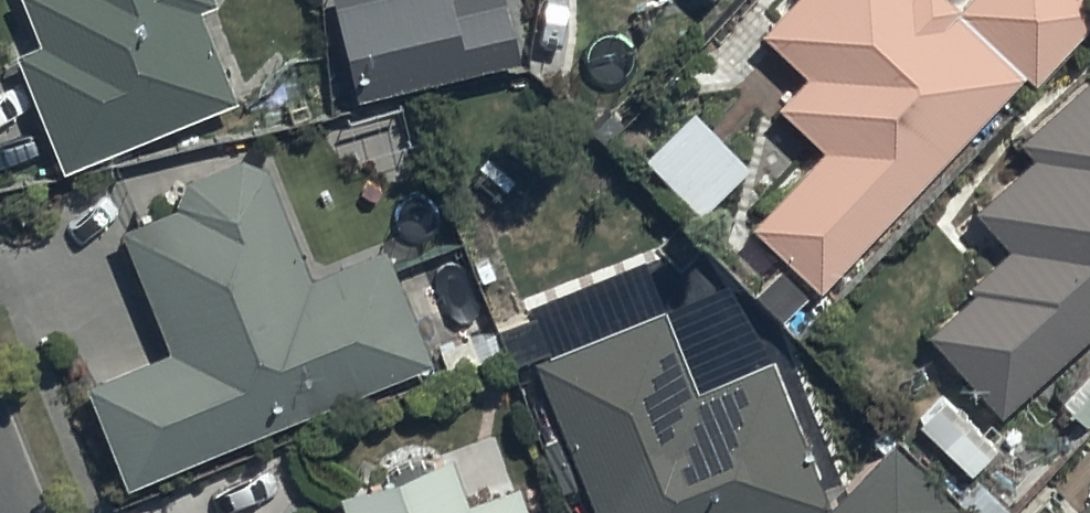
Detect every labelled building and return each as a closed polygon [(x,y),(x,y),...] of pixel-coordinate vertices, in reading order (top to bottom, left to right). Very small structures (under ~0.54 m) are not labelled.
[(63,154),(241,85),(208,0),(30,0),(39,24),(15,34),(63,154)] [(356,86),(523,47),(512,0),(336,0),(356,86)] [(765,23),(806,64),(778,92),(826,140),(754,213),(822,280),(1028,62),(1035,69),(1089,10),(1089,0),(787,0),(765,23)] [(927,319),(1002,401),(1089,320),(1089,64),(1020,128),(1037,148),(980,200),(1014,236),(927,319)] [(737,142),(696,101),(647,150),(688,191),(737,142)] [(91,374),(129,469),(433,349),(390,238),(314,268),(272,161),(245,144),(189,165),(174,196),(123,216),(173,341),(91,374)] [(533,365),(593,512),(830,512),(832,512),(771,364),(701,393),(667,310),(533,365)] [(1089,413),(1089,360),(1060,391),(1087,416),(1089,413)] [(520,469),(509,473),(497,440),(457,455),(453,442),(344,482),(348,495),(328,502),(332,512),(536,512),(520,469)] [(834,512),(957,512),(961,509),(900,448),(834,512)] [(1078,501),(1089,512),(1089,489),(1078,501)]
